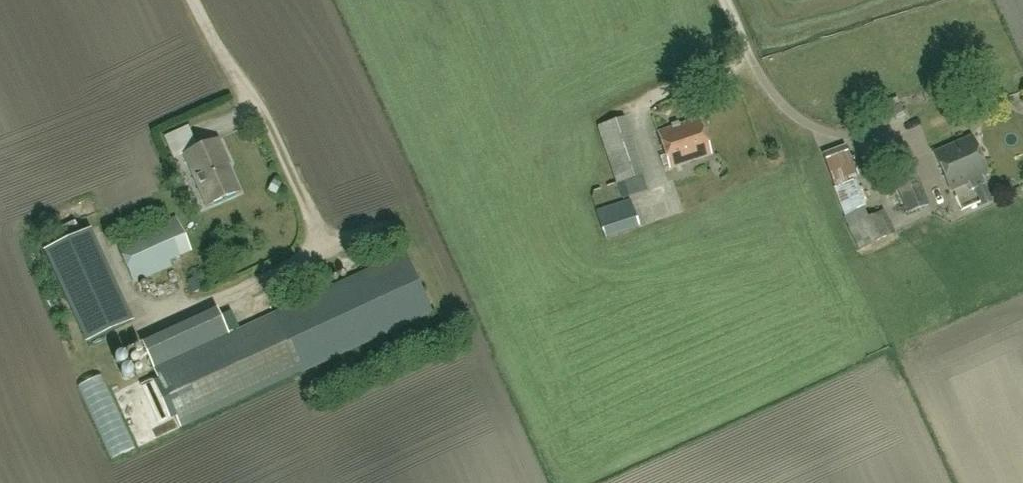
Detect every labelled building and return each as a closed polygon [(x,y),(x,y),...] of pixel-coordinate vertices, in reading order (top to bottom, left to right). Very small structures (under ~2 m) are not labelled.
[(625,117),(598,126),(617,183),(644,174),(625,117)] [(657,132),(670,168),(711,153),(699,117),(657,132)] [(992,201),(985,182),(983,176),(987,174),(970,136),(935,152),(952,190),(969,182),(971,188),(973,187),(981,206),(992,201)] [(218,138),(185,153),(208,205),(240,190),(224,156),(226,155),(218,138)] [(845,145),(822,154),(834,185),(857,177),(845,145)] [(890,166),(902,197),(908,212),(928,203),(910,158),(890,166)] [(644,218),(634,195),(608,207),(618,229),(644,218)] [(860,248),(889,234),(894,231),(884,210),(879,212),(871,216),(863,197),(841,205),(844,216),(849,227),(860,248)] [(170,260),(180,255),(192,250),(177,216),(118,243),(135,282),(172,266),(170,260)] [(47,251),(89,343),(134,322),(91,230),(47,251)] [(405,253),(274,313),(228,334),(216,308),(142,343),(154,368),(180,426),(301,371),(432,311),(405,253)] [(197,276),(188,280),(193,293),(202,289),(197,276)]
